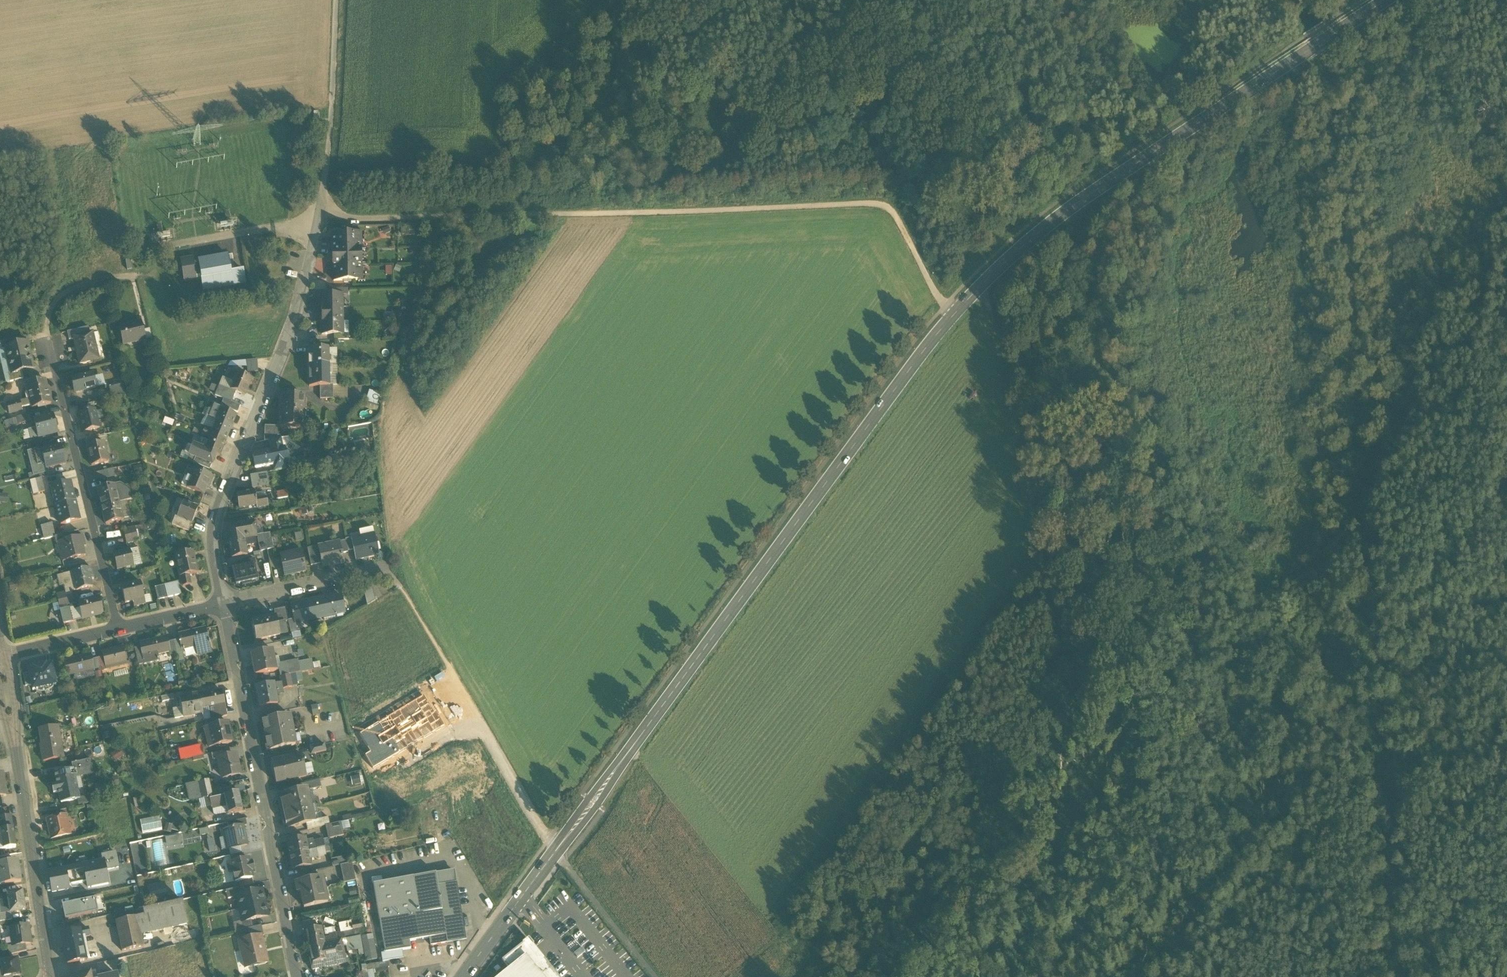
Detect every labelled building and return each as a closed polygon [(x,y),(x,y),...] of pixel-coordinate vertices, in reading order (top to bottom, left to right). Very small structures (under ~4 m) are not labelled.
[(357,235),(350,235),(343,235),(332,235),(333,250),(360,250),(360,242),(359,235),(357,235)] [(333,266),(360,266),(360,250),(333,250),(333,266)] [(198,261),(198,262),(201,276),(203,290),(245,283),(243,271),(231,273),(228,256),(198,261)] [(196,278),(195,276),(193,263),(193,261),(189,258),(184,259),(181,263),(184,280),(196,278)] [(334,281),(344,281),(351,281),(358,281),(361,281),(360,273),(360,266),(333,266),(334,281)] [(321,296),(321,308),(342,307),(342,295),(336,295),(321,296)] [(321,308),(321,322),(342,322),(342,307),(321,308)] [(385,311),(386,318),(398,316),(397,310),(385,311)] [(343,333),(342,322),(321,322),(322,334),(334,334),(343,334),(343,333)] [(119,326),(123,343),(136,340),(136,342),(137,342),(145,340),(146,340),(143,331),(142,325),(133,327),(132,323),(119,326)] [(67,332),(69,341),(74,339),(74,337),(90,334),(88,327),(67,332)] [(145,340),(146,342),(152,340),(149,329),(143,331),(146,340),(145,340)] [(98,332),(92,333),(95,346),(101,344),(98,332)] [(98,359),(95,346),(92,333),(90,334),(74,337),(74,339),(80,363),(98,359)] [(25,336),(14,339),(15,345),(27,342),(25,336)] [(0,342),(2,349),(6,348),(6,347),(15,345),(14,339),(0,342)] [(6,348),(9,360),(30,355),(27,342),(15,345),(6,347),(6,348)] [(9,360),(6,348),(2,349),(0,349),(0,358),(1,362),(9,360)] [(309,350),(310,365),(329,365),(329,349),(309,350)] [(33,368),(30,355),(9,360),(12,372),(12,373),(22,371),(33,368)] [(246,359),(247,371),(257,370),(256,358),(246,359)] [(9,360),(1,362),(4,374),(8,373),(12,372),(9,360)] [(330,386),(329,365),(310,365),(310,387),(320,386),(330,386)] [(236,391),(245,395),(252,378),(232,370),(228,380),(233,382),(231,389),(236,391)] [(8,373),(10,382),(24,378),(22,371),(12,373),(12,372),(8,373)] [(72,378),(76,393),(97,388),(94,377),(93,373),(72,378)] [(103,375),(94,377),(97,388),(105,385),(103,375)] [(222,378),(219,384),(231,389),(233,382),(228,380),(222,378)] [(32,404),(33,408),(52,403),(45,380),(26,385),(28,391),(30,391),(33,400),(31,400),(32,404)] [(109,388),(111,398),(126,394),(123,384),(109,388)] [(216,392),(219,386),(212,384),(209,390),(216,392)] [(215,395),(224,398),(232,402),(236,391),(231,389),(219,384),(219,386),(216,392),(215,395)] [(320,386),(321,399),(334,399),(334,386),(330,386),(320,386)] [(366,401),(377,404),(380,393),(369,390),(366,401)] [(281,427),(304,428),(305,396),(282,396),(281,427)] [(20,400),(22,407),(32,404),(31,400),(30,398),(20,400)] [(240,405),(232,402),(224,398),(221,405),(238,412),(240,405)] [(7,403),(9,412),(22,409),(22,407),(20,400),(7,403)] [(77,406),(79,413),(89,411),(87,404),(77,406)] [(217,420),(219,421),(224,410),(214,405),(212,410),(209,418),(217,421),(217,420)] [(209,418),(212,410),(206,407),(202,415),(205,416),(209,418)] [(79,413),(83,431),(100,427),(95,409),(89,411),(79,413)] [(236,415),(224,410),(219,421),(232,426),(236,415)] [(17,418),(19,423),(31,420),(29,414),(17,417),(17,418)] [(34,419),(36,428),(38,437),(58,432),(54,415),(34,419)] [(209,418),(205,416),(201,424),(205,426),(214,429),(217,421),(209,418)] [(19,425),(19,423),(17,418),(4,421),(6,428),(19,425)] [(205,426),(203,432),(226,441),(232,426),(219,421),(217,420),(217,421),(214,429),(205,426)] [(264,440),(269,439),(277,438),(280,426),(267,425),(264,440)] [(31,438),(38,437),(36,428),(29,429),(31,438)] [(25,439),(31,438),(29,429),(23,431),(25,439)] [(209,441),(206,450),(205,450),(216,454),(219,456),(226,441),(203,432),(202,435),(201,437),(209,441)] [(85,440),(86,447),(87,447),(97,444),(95,437),(85,440)] [(209,441),(201,437),(197,446),(206,450),(209,441)] [(280,437),(277,438),(269,439),(270,445),(281,443),(280,437)] [(87,447),(92,466),(109,462),(104,443),(97,444),(87,447)] [(191,454),(194,446),(188,443),(184,452),(191,454)] [(253,453),(256,468),(274,464),(285,463),(285,462),(287,462),(284,448),(282,448),(281,443),(270,445),(271,450),(253,453)] [(61,445),(41,450),(46,468),(65,463),(61,445)] [(212,464),(216,454),(205,450),(206,450),(197,446),(194,445),(194,446),(191,454),(190,455),(196,457),(212,464)] [(47,470),(46,468),(41,450),(30,452),(35,473),(46,470),(47,470)] [(190,455),(191,454),(184,452),(182,451),(180,457),(188,460),(190,455)] [(193,462),(210,469),(212,464),(196,457),(193,462)] [(274,464),(275,471),(286,469),(285,463),(274,464)] [(107,470),(108,477),(116,475),(115,468),(107,470)] [(189,468),(186,476),(191,478),(194,470),(189,468)] [(35,473),(36,479),(48,476),(46,470),(35,473)] [(94,473),(95,480),(108,477),(107,470),(94,473)] [(213,477),(194,470),(191,478),(187,487),(205,494),(209,484),(210,484),(213,477)] [(250,475),(252,488),(270,485),(268,472),(250,475)] [(187,487),(191,478),(186,476),(182,485),(187,487)] [(30,481),(33,495),(44,492),(41,478),(30,481)] [(51,487),(56,505),(74,501),(70,483),(51,487)] [(120,484),(115,485),(117,493),(129,490),(128,486),(125,487),(120,484)] [(101,507),(119,503),(117,493),(115,485),(97,489),(101,507)] [(129,490),(117,493),(119,503),(127,501),(131,500),(129,490)] [(237,493),(239,509),(256,506),(257,506),(256,501),(255,491),(237,493)] [(8,503),(9,495),(0,494),(0,502),(8,503)] [(180,511),(184,502),(177,500),(173,508),(180,511)] [(256,506),(257,508),(268,507),(267,500),(256,501),(257,506),(256,506)] [(79,520),(74,501),(56,505),(60,525),(79,520)] [(130,514),(127,501),(119,503),(122,516),(130,514)] [(180,511),(177,517),(192,523),(198,508),(184,502),(180,511)] [(122,516),(119,503),(101,507),(105,524),(123,520),(122,516)] [(189,531),(192,523),(177,517),(174,525),(189,531)] [(261,521),(253,522),(256,536),(257,535),(263,534),(261,521)] [(231,526),(233,539),(233,540),(244,537),(244,538),(254,536),(256,536),(253,522),(231,526)] [(41,526),(44,539),(54,537),(55,537),(52,523),(41,526)] [(135,528),(137,534),(146,532),(145,526),(135,528)] [(123,531),(125,537),(137,534),(135,528),(123,531)] [(359,532),(360,538),(374,535),(373,529),(359,532)] [(148,538),(146,532),(137,534),(138,540),(148,538)] [(270,533),(264,534),(267,550),(273,549),(270,533)] [(60,552),(62,562),(84,556),(82,547),(85,547),(83,536),(80,536),(69,539),(68,534),(55,537),(54,537),(56,544),(62,543),(64,551),(60,552)] [(138,540),(137,534),(125,537),(126,543),(138,540)] [(260,551),(267,550),(264,534),(263,534),(257,535),(260,551)] [(374,535),(360,538),(351,540),(354,550),(356,561),(379,556),(374,535)] [(255,543),(254,536),(244,538),(246,545),(255,543)] [(246,545),(244,538),(244,537),(233,540),(233,539),(229,540),(232,557),(247,555),(246,545)] [(345,540),(345,541),(348,552),(354,550),(351,540),(351,539),(345,540)] [(348,553),(348,552),(345,541),(340,542),(342,554),(348,553)] [(322,564),(322,566),(333,563),(334,565),(344,563),(342,554),(340,542),(339,542),(340,547),(331,549),(330,544),(318,547),(322,564)] [(307,549),(311,566),(322,564),(318,547),(307,549)] [(135,549),(130,550),(133,565),(139,564),(135,549)] [(134,566),(133,565),(130,550),(113,555),(116,570),(134,566)] [(176,555),(182,586),(191,585),(189,575),(197,573),(193,551),(176,555)] [(280,555),(284,574),(295,572),(296,574),(306,572),(302,555),(293,557),(292,552),(280,555)] [(251,581),(257,580),(254,565),(246,566),(238,568),(233,569),(235,577),(236,584),(242,583),(251,581)] [(72,572),(76,591),(93,587),(91,579),(94,579),(91,567),(72,572)] [(71,592),(76,591),(72,572),(61,575),(64,585),(66,593),(71,591),(71,592)] [(120,587),(124,604),(132,602),(144,599),(140,582),(120,587)] [(155,588),(158,600),(167,598),(181,595),(178,582),(164,585),(155,588)] [(363,590),(366,606),(375,601),(372,589),(363,590)] [(56,595),(58,601),(73,598),(71,592),(71,591),(66,593),(56,595)] [(323,599),(307,602),(311,620),(323,617),(324,621),(336,618),(337,617),(337,614),(345,613),(344,610),(342,600),(342,597),(335,598),(335,596),(326,598),(327,600),(323,600),(323,599)] [(74,604),(73,598),(58,601),(59,608),(73,605),(74,604)] [(78,603),(80,609),(83,619),(103,614),(98,598),(78,603)] [(296,623),(311,620),(307,602),(302,603),(302,604),(300,605),(299,604),(291,605),(294,620),(295,624),(296,623)] [(64,624),(83,619),(80,609),(74,610),(73,607),(60,610),(64,624)] [(284,623),(288,622),(288,621),(285,608),(274,611),(276,618),(277,618),(278,624),(284,623)] [(256,641),(280,636),(278,624),(277,618),(276,618),(253,623),(256,641)] [(294,620),(288,621),(288,622),(291,635),(298,633),(296,623),(295,624),(294,620)] [(284,623),(278,624),(280,636),(287,634),(284,623)] [(182,649),(196,646),(209,642),(206,630),(188,634),(187,633),(179,635),(180,639),(182,649)] [(146,657),(146,660),(158,658),(158,654),(170,651),(171,651),(168,642),(168,639),(149,643),(149,642),(140,644),(141,647),(143,658),(146,657)] [(180,639),(174,641),(177,653),(183,652),(182,649),(180,639)] [(171,655),(177,653),(174,641),(168,642),(171,651),(170,651),(171,655)] [(211,652),(209,642),(196,646),(198,655),(211,652)] [(134,648),(138,663),(144,661),(143,658),(141,647),(134,648)] [(104,657),(106,666),(127,661),(126,661),(125,654),(123,648),(103,652),(104,657)] [(251,654),(255,675),(276,671),(271,649),(251,654)] [(177,653),(178,661),(185,660),(183,652),(177,653)] [(63,661),(67,676),(74,674),(94,670),(92,660),(91,656),(73,660),(72,659),(63,661)] [(104,657),(98,658),(101,671),(107,669),(106,666),(104,657)] [(94,672),(101,671),(98,658),(92,660),(94,670),(94,672)] [(297,673),(301,672),(299,662),(298,660),(285,663),(288,675),(290,675),(297,673)] [(306,661),(299,662),(301,672),(308,671),(306,661)] [(175,663),(166,663),(166,680),(176,680),(175,663)] [(32,685),(33,689),(56,684),(55,679),(52,667),(52,664),(46,665),(46,664),(34,667),(34,668),(28,669),(29,672),(32,685)] [(52,667),(55,679),(61,678),(58,666),(52,667)] [(96,677),(94,672),(94,670),(74,674),(76,681),(96,677)] [(23,674),(26,686),(32,685),(29,672),(23,674)] [(297,673),(290,675),(292,688),(299,686),(297,673)] [(283,689),(292,688),(290,675),(288,675),(280,677),(281,682),(283,689)] [(274,684),(275,691),(283,689),(281,682),(274,684)] [(278,704),(276,695),(275,691),(274,684),(256,687),(260,708),(278,704)] [(222,691),(199,695),(202,710),(208,709),(208,708),(225,705),(222,691)] [(179,698),(181,707),(183,717),(202,713),(203,713),(202,710),(199,695),(199,694),(179,698)] [(183,717),(179,698),(163,701),(167,720),(183,717)] [(365,758),(373,772),(444,731),(435,715),(433,716),(423,699),(359,736),(370,755),(365,758)] [(202,713),(204,721),(227,716),(225,705),(208,708),(208,709),(202,710),(203,713),(202,713)] [(269,745),(270,750),(295,744),(290,716),(264,721),(265,726),(264,727),(267,745),(269,745)] [(207,738),(209,747),(220,745),(226,743),(232,742),(228,723),(209,727),(211,737),(207,738)] [(41,745),(43,762),(63,758),(58,727),(40,730),(42,745),(41,745)] [(310,747),(311,755),(326,751),(324,744),(310,747)] [(192,756),(193,758),(204,755),(201,746),(191,748),(191,751),(192,756)] [(211,754),(212,759),(218,758),(224,757),(223,751),(211,754)] [(218,758),(223,778),(239,774),(235,754),(224,757),(218,758)] [(271,761),(276,784),(286,781),(285,778),(293,777),(294,780),(306,778),(302,755),(271,761)] [(73,770),(91,766),(90,760),(83,761),(82,761),(71,764),(73,770)] [(91,766),(73,770),(74,777),(80,776),(81,777),(93,774),(91,766)] [(79,799),(74,777),(73,770),(55,773),(57,785),(59,792),(61,803),(79,799)] [(360,774),(351,776),(352,785),(362,783),(360,774)] [(304,790),(304,791),(308,790),(311,789),(322,787),(320,780),(297,785),(298,791),(304,790)] [(187,785),(190,800),(210,796),(207,781),(187,785)] [(234,787),(236,793),(238,792),(245,790),(244,785),(234,787)] [(279,796),(282,812),(308,806),(304,791),(304,790),(298,791),(279,796)] [(308,793),(308,790),(304,791),(308,806),(315,804),(312,792),(308,793)] [(224,795),(225,796),(226,804),(228,813),(228,814),(242,811),(238,792),(236,793),(224,795)] [(211,807),(214,806),(226,804),(225,796),(210,799),(210,802),(211,807)] [(228,813),(226,804),(214,806),(216,815),(228,813)] [(315,804),(308,806),(311,821),(319,819),(315,804)] [(311,821),(308,806),(282,812),(286,828),(306,824),(311,822),(311,821)] [(47,819),(52,839),(70,835),(66,815),(61,816),(47,819)] [(159,815),(140,819),(143,833),(162,829),(159,815)] [(1,831),(13,829),(11,816),(0,818),(0,827),(0,830),(1,831)] [(308,830),(325,825),(330,824),(328,817),(319,819),(311,821),(311,822),(306,824),(308,830)] [(228,822),(229,828),(243,825),(243,826),(247,825),(245,819),(228,822)] [(341,822),(330,824),(325,825),(328,839),(344,835),(341,822)] [(226,837),(229,849),(230,849),(241,846),(247,845),(243,826),(243,825),(229,828),(223,830),(225,838),(226,837)] [(200,834),(209,832),(208,826),(199,828),(200,834)] [(13,829),(1,831),(4,849),(15,847),(13,829)] [(181,834),(165,837),(167,847),(182,845),(181,834)] [(207,839),(210,851),(215,850),(212,837),(207,839)] [(222,851),(229,849),(226,837),(225,838),(219,839),(222,851)] [(307,852),(308,851),(308,847),(307,843),(306,837),(287,841),(290,855),(307,852)] [(323,840),(313,842),(314,845),(315,849),(316,849),(324,847),(323,840)] [(230,849),(231,855),(241,853),(243,853),(241,846),(230,849)] [(308,851),(307,852),(308,859),(318,857),(316,849),(315,849),(308,851)] [(102,855),(103,861),(108,860),(109,869),(118,867),(115,852),(102,855)] [(310,867),(308,859),(307,852),(290,855),(293,870),(310,867)] [(242,859),(241,853),(231,855),(229,856),(231,862),(242,859)] [(333,865),(345,863),(344,856),(332,858),(333,865)] [(233,870),(235,881),(252,877),(250,870),(249,864),(248,858),(242,859),(231,862),(227,862),(229,871),(233,870)] [(105,870),(109,869),(108,860),(103,861),(85,865),(84,865),(85,874),(87,882),(88,888),(108,884),(105,870)] [(21,882),(19,872),(17,873),(15,861),(0,864),(0,886),(21,882)] [(340,865),(344,883),(356,881),(352,863),(340,865)] [(84,865),(64,869),(66,877),(85,874),(84,865)] [(67,886),(66,877),(64,869),(49,872),(53,892),(68,889),(67,886)] [(436,874),(438,886),(455,883),(453,871),(436,874)] [(66,877),(67,886),(87,882),(85,874),(66,877)] [(436,874),(413,877),(417,901),(419,914),(441,911),(442,910),(438,886),(436,874)] [(300,892),(304,908),(324,904),(321,887),(324,887),(322,877),(295,883),(297,893),(300,892)] [(402,917),(410,916),(408,902),(417,901),(413,877),(373,884),(378,912),(400,909),(402,917)] [(163,883),(149,886),(152,900),(166,897),(163,883)] [(459,908),(455,883),(438,886),(442,910),(459,908)] [(226,890),(228,899),(237,897),(236,896),(245,894),(243,886),(226,890)] [(237,897),(239,909),(265,903),(262,890),(245,894),(236,896),(237,897)] [(8,900),(10,913),(25,910),(22,892),(7,894),(8,900)] [(62,908),(65,920),(98,912),(97,905),(95,899),(95,898),(71,903),(72,906),(63,908),(62,908)] [(10,913),(8,900),(0,901),(0,915),(10,913)] [(182,901),(142,910),(143,915),(144,915),(146,927),(140,929),(141,935),(188,925),(182,901)] [(419,914),(417,901),(408,902),(410,916),(419,914)] [(268,916),(265,903),(239,909),(242,921),(242,922),(251,920),(268,916)] [(441,911),(445,935),(447,942),(464,939),(459,908),(442,910),(441,911)] [(441,911),(419,914),(410,916),(402,917),(400,909),(378,912),(385,953),(411,949),(409,941),(429,938),(445,935),(441,911)] [(125,914),(126,919),(143,915),(142,910),(125,914)] [(114,915),(115,922),(126,919),(125,914),(125,912),(114,915)] [(0,915),(0,922),(12,920),(10,913),(0,915)] [(144,915),(143,915),(126,919),(115,922),(122,952),(144,947),(141,935),(140,929),(146,927),(144,915)] [(235,931),(248,928),(252,927),(251,920),(242,922),(242,921),(233,923),(235,931)] [(351,925),(352,931),(362,929),(361,923),(351,925)] [(14,945),(14,946),(26,944),(31,943),(28,925),(11,928),(14,945)] [(262,925),(252,927),(248,928),(250,938),(261,936),(262,936),(264,935),(262,925)] [(308,947),(325,944),(324,939),(321,927),(304,931),(308,947)] [(65,951),(68,964),(85,960),(85,958),(80,938),(85,936),(89,936),(88,929),(61,935),(65,951)] [(352,931),(353,931),(343,933),(336,934),(337,941),(341,940),(345,939),(354,938),(360,936),(364,936),(362,929),(352,931)] [(329,938),(324,939),(325,944),(337,941),(336,934),(329,935),(329,938)] [(445,935),(429,938),(431,946),(447,943),(447,942),(445,935)] [(90,957),(85,936),(80,938),(85,958),(90,957)] [(239,941),(245,968),(246,968),(246,965),(254,963),(254,966),(269,962),(266,952),(265,953),(261,936),(250,938),(239,941)] [(353,943),(355,950),(363,948),(360,936),(354,938),(345,939),(346,945),(347,944),(353,943)] [(538,958),(544,958),(528,939),(525,942),(538,958)] [(337,941),(325,944),(328,960),(331,963),(345,960),(341,940),(337,941)] [(525,942),(502,960),(509,969),(499,976),(559,976),(544,958),(538,958),(525,942)] [(8,946),(9,955),(27,951),(26,944),(14,946),(14,945),(8,946)] [(311,964),(328,960),(325,944),(308,947),(311,964)] [(346,964),(345,960),(331,963),(328,960),(311,964),(312,970),(346,964)] [(20,976),(18,968),(20,966),(20,963),(17,962),(17,961),(1,963),(3,971),(0,974),(0,976),(16,976),(20,976)] [(366,967),(367,972),(389,968),(388,962),(372,965),(366,966),(366,967)]
